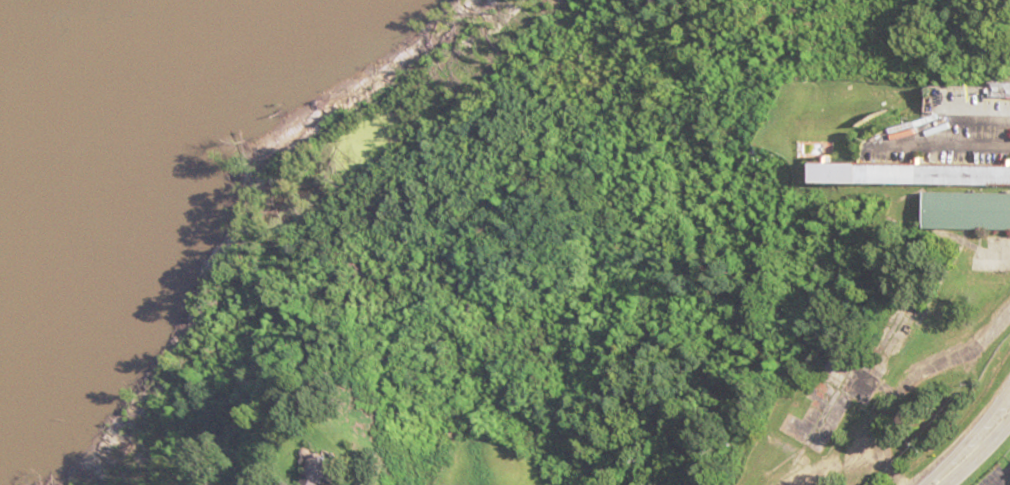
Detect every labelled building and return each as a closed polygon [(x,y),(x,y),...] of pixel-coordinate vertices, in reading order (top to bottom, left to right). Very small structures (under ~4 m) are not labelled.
[(827,164),(827,184),(1009,186),(1009,166),(827,164)] [(931,193),(930,229),(1009,230),(1009,194),(931,193)] [(349,473),(342,468),(331,484),(341,484),(349,473)]
